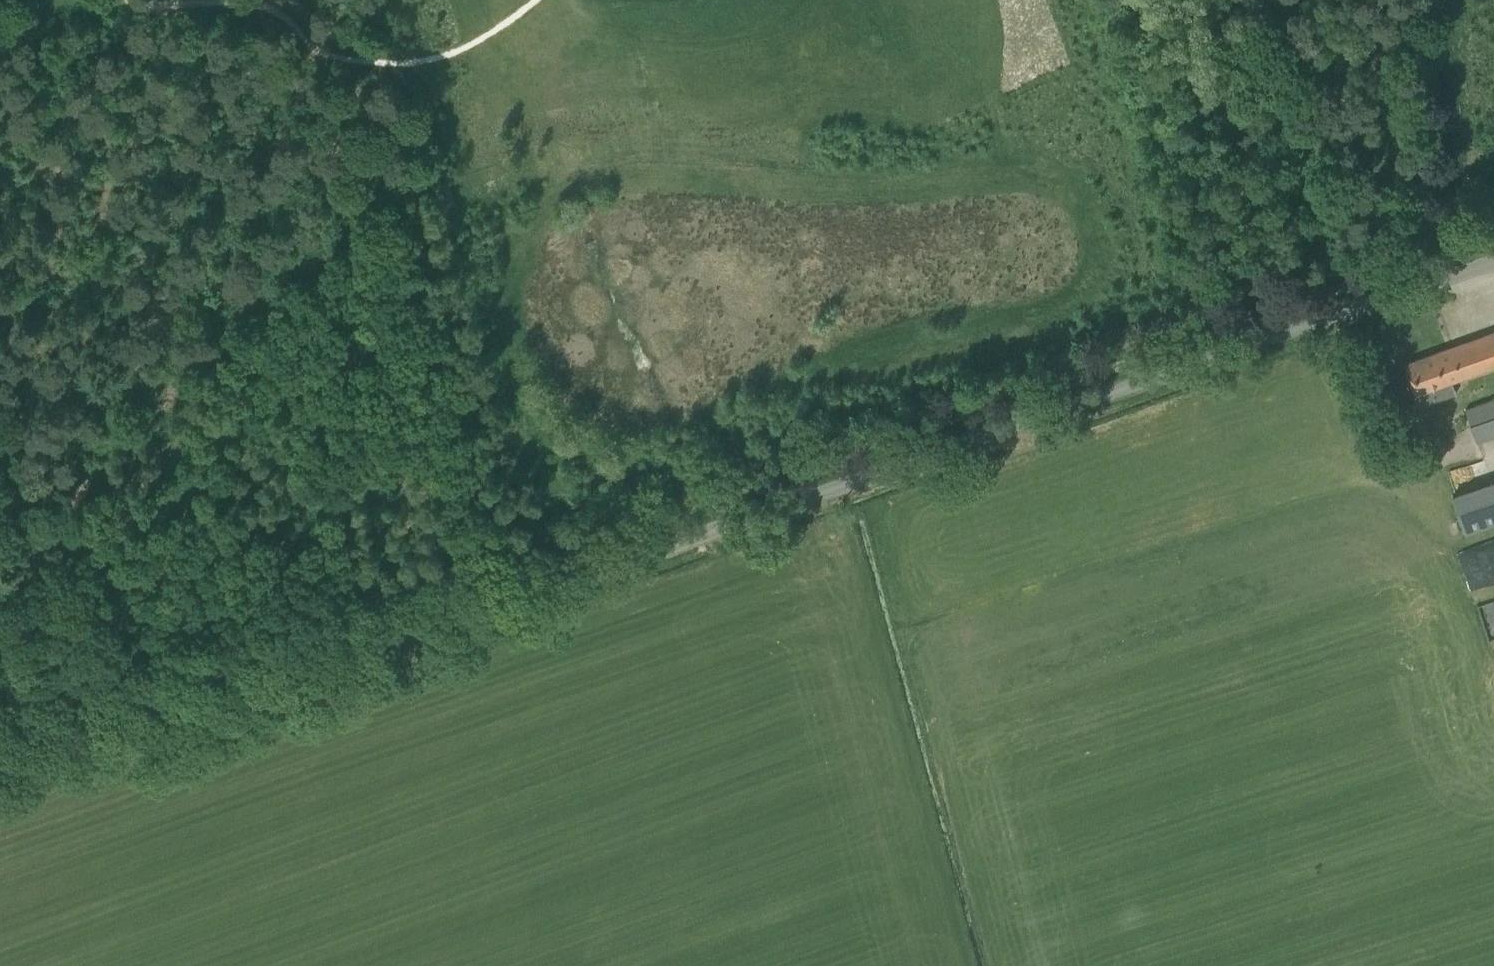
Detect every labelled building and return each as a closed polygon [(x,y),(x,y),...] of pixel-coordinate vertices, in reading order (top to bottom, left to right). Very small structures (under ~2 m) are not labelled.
[(444,195),(439,197),(442,207),(449,204),(447,198),(446,194),(444,195)] [(1405,363),(1412,382),(1416,396),(1419,395),(1422,405),(1456,393),(1452,383),(1493,369),(1493,331),(1405,363)] [(1477,443),(1493,437),(1493,399),(1465,409),(1477,443)] [(1454,493),(1467,534),(1493,525),(1493,479),(1454,493)] [(1490,639),(1493,638),(1493,601),(1479,605),(1490,639)]
